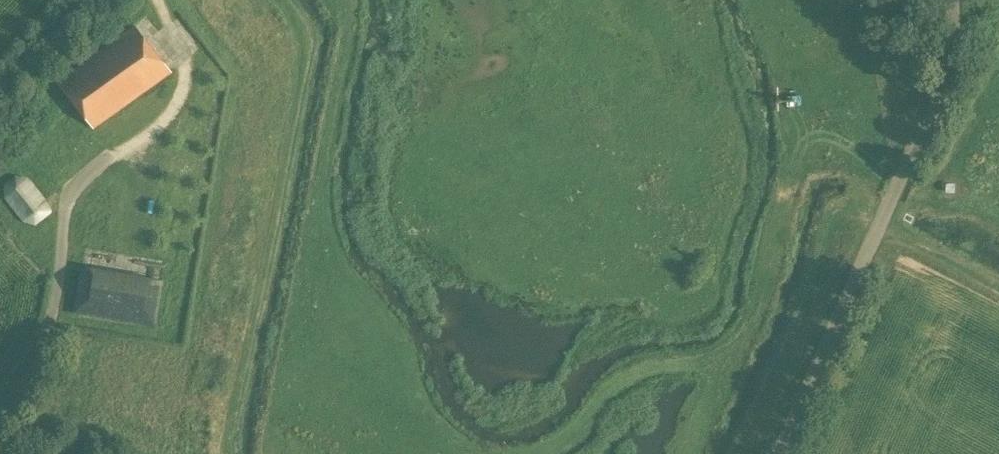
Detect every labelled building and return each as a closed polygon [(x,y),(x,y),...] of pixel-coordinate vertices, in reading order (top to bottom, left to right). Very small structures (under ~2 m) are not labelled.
[(58,82),(92,129),(170,72),(135,26),(58,82)] [(17,226),(47,215),(33,178),(3,189),(17,226)] [(79,267),(72,314),(155,328),(163,281),(79,267)]
